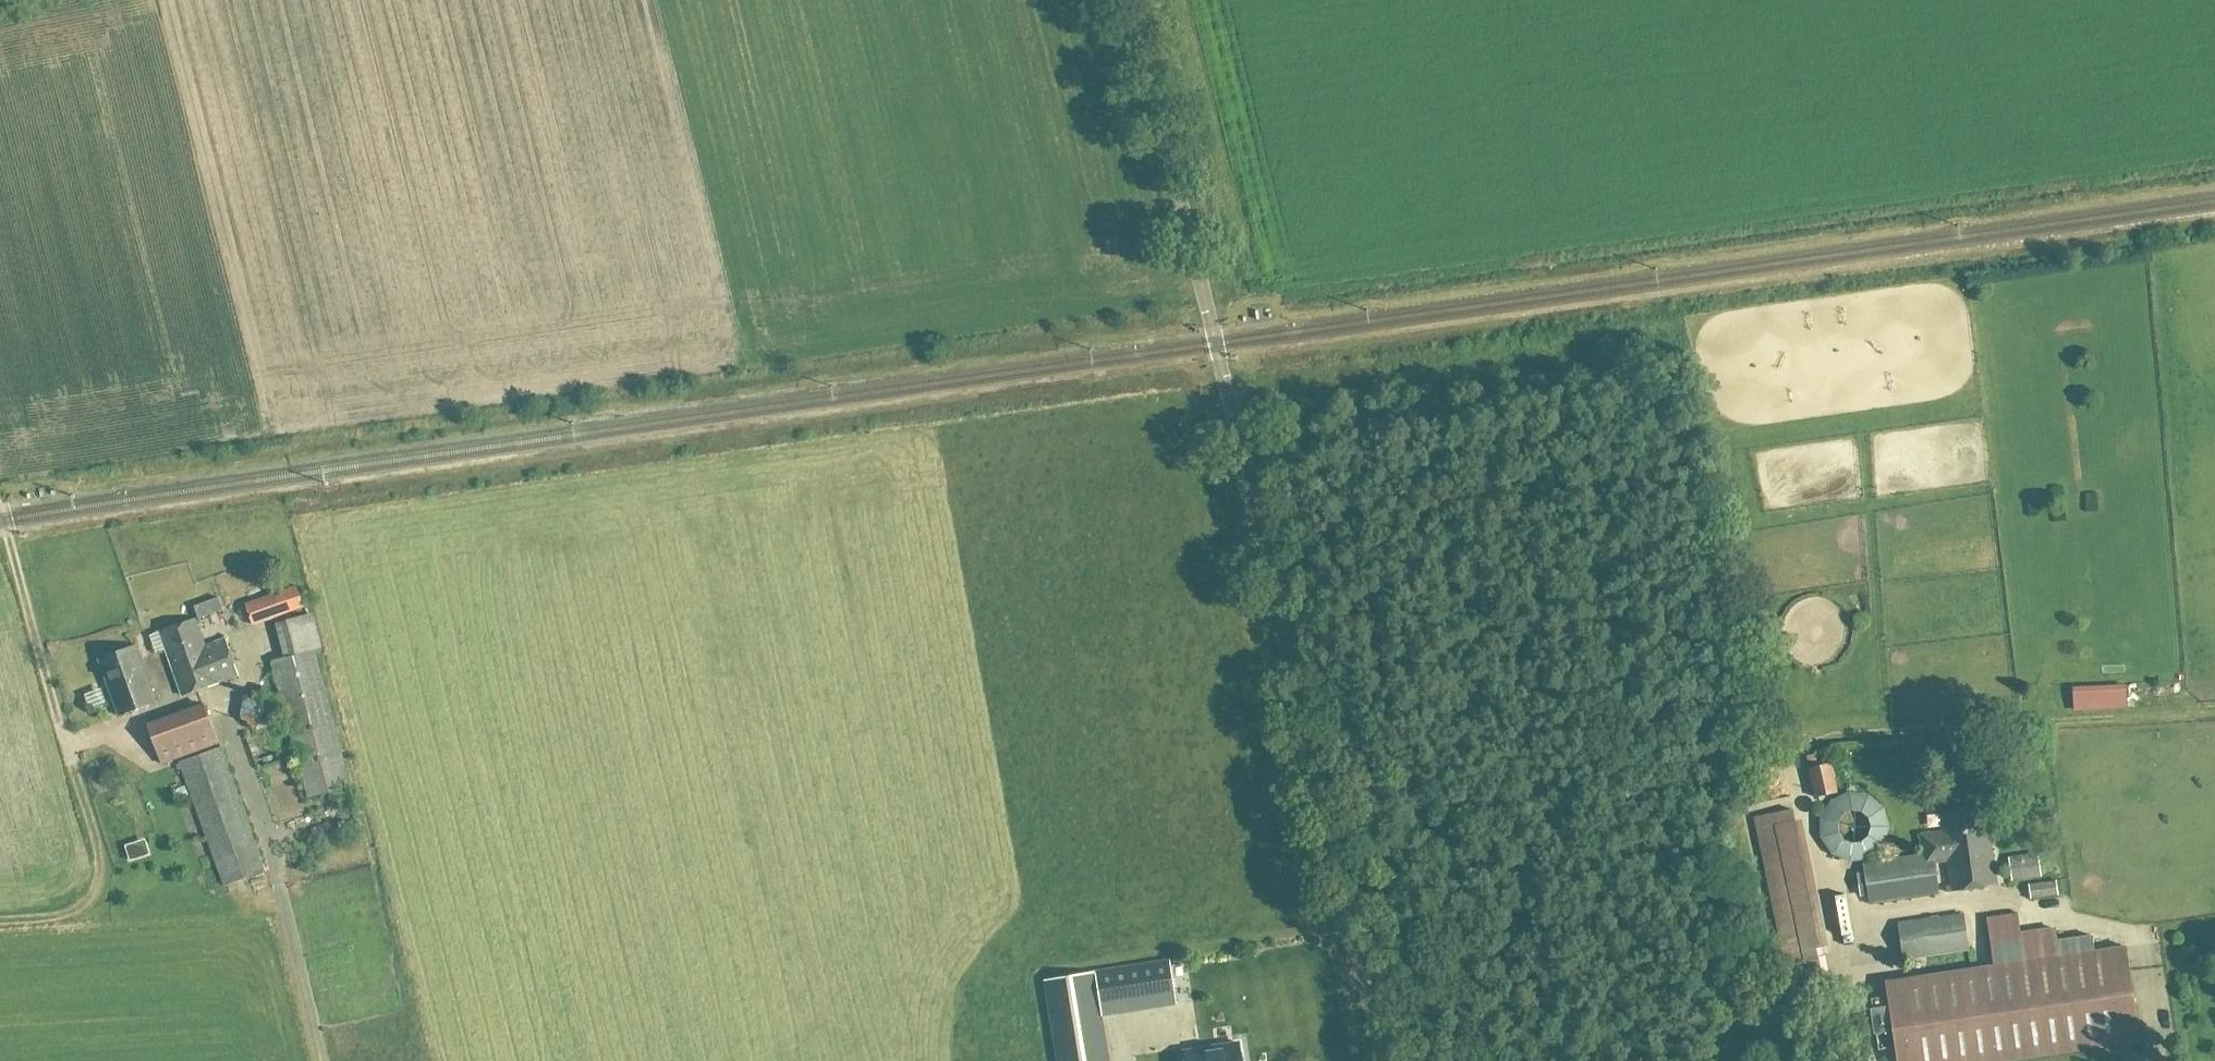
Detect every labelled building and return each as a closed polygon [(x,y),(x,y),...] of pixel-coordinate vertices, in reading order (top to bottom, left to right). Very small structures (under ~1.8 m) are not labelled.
[(304,608),(295,588),(246,604),(255,625),(304,608)] [(275,623),(282,656),(321,650),(312,614),(275,623)] [(239,675),(226,639),(205,647),(195,619),(159,632),(182,696),(217,684),(217,683),(239,675)] [(97,659),(119,717),(155,703),(134,646),(97,659)] [(271,662),(306,799),(351,786),(313,651),(271,662)] [(2073,690),(2073,710),(2127,708),(2127,689),(2073,690)] [(240,717),(256,730),(274,724),(278,704),(264,691),(243,697),(240,717)] [(147,726),(161,766),(218,745),(204,705),(147,726)] [(179,763),(223,885),(264,870),(220,748),(179,763)] [(1839,793),(1833,764),(1809,767),(1814,798),(1839,793)] [(1829,802),(1819,818),(1820,839),(1830,854),(1848,861),(1868,858),(1883,846),(1888,828),(1883,806),(1868,794),(1848,792),(1829,802)] [(1930,854),(1931,857),(1944,855),(1949,887),(1944,888),(1945,893),(1995,886),(1983,807),(1938,814),(1940,832),(1919,835),(1922,855),(1930,854)] [(1793,808),(1755,816),(1786,962),(1807,957),(1805,949),(1827,945),(1800,819),(1795,820),(1793,808)] [(1930,854),(1922,855),(1863,864),(1869,903),(1936,893),(1931,857),(1930,854)] [(2028,884),(2030,899),(2057,895),(2054,880),(2028,884)] [(1993,965),(1885,981),(1896,1060),(2003,1060),(2137,1042),(2123,947),(2093,951),(2090,936),(2056,941),(2054,926),(2021,931),(2018,912),(1987,916),(1993,965)] [(1967,950),(1962,915),(1898,924),(1902,958),(1967,950)] [(1094,973),(1044,981),(1058,1060),(1109,1060),(1101,1016),(1175,1004),(1168,961),(1094,973)] [(1178,1000),(1205,999),(1204,961),(1177,962),(1178,1000)] [(1239,1042),(1184,1051),(1185,1060),(1242,1060),(1239,1042)]
